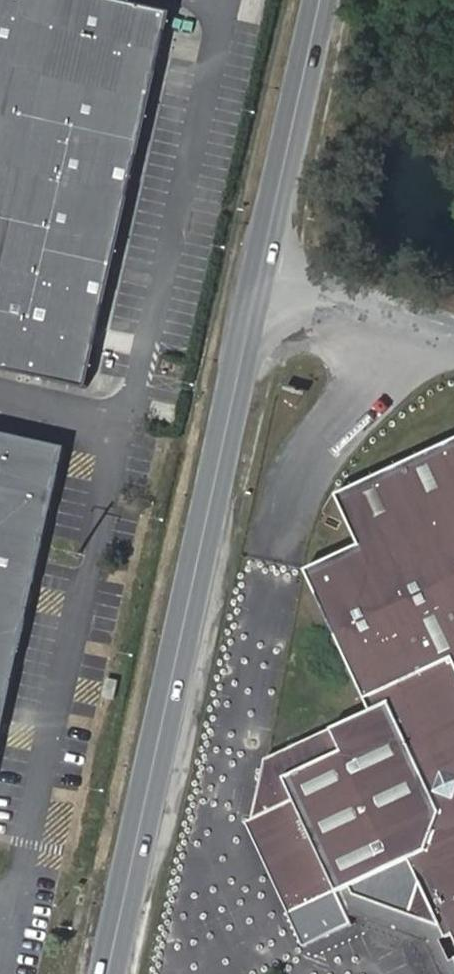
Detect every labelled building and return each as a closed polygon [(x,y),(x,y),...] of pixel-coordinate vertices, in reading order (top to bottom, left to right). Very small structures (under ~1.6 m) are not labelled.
[(117,0),(0,0),(0,368),(88,387),(170,12),(117,0)] [(64,444),(0,430),(0,733),(64,444)] [(336,495),(359,545),(305,570),(370,711),(331,729),(265,759),(252,820),(294,910),(295,912),(337,892),(350,886),(354,894),(441,926),(446,938),(453,935),(453,938),(453,440),(336,495)] [(114,698),(119,680),(108,678),(104,696),(114,698)] [(451,960),(441,940),(446,938),(441,926),(354,894),(350,886),(337,892),(347,914),(426,942),(440,973),(453,973),(453,959),(451,960)] [(287,913),(303,947),(352,925),(347,914),(337,892),(295,912),(294,910),(287,913)]
